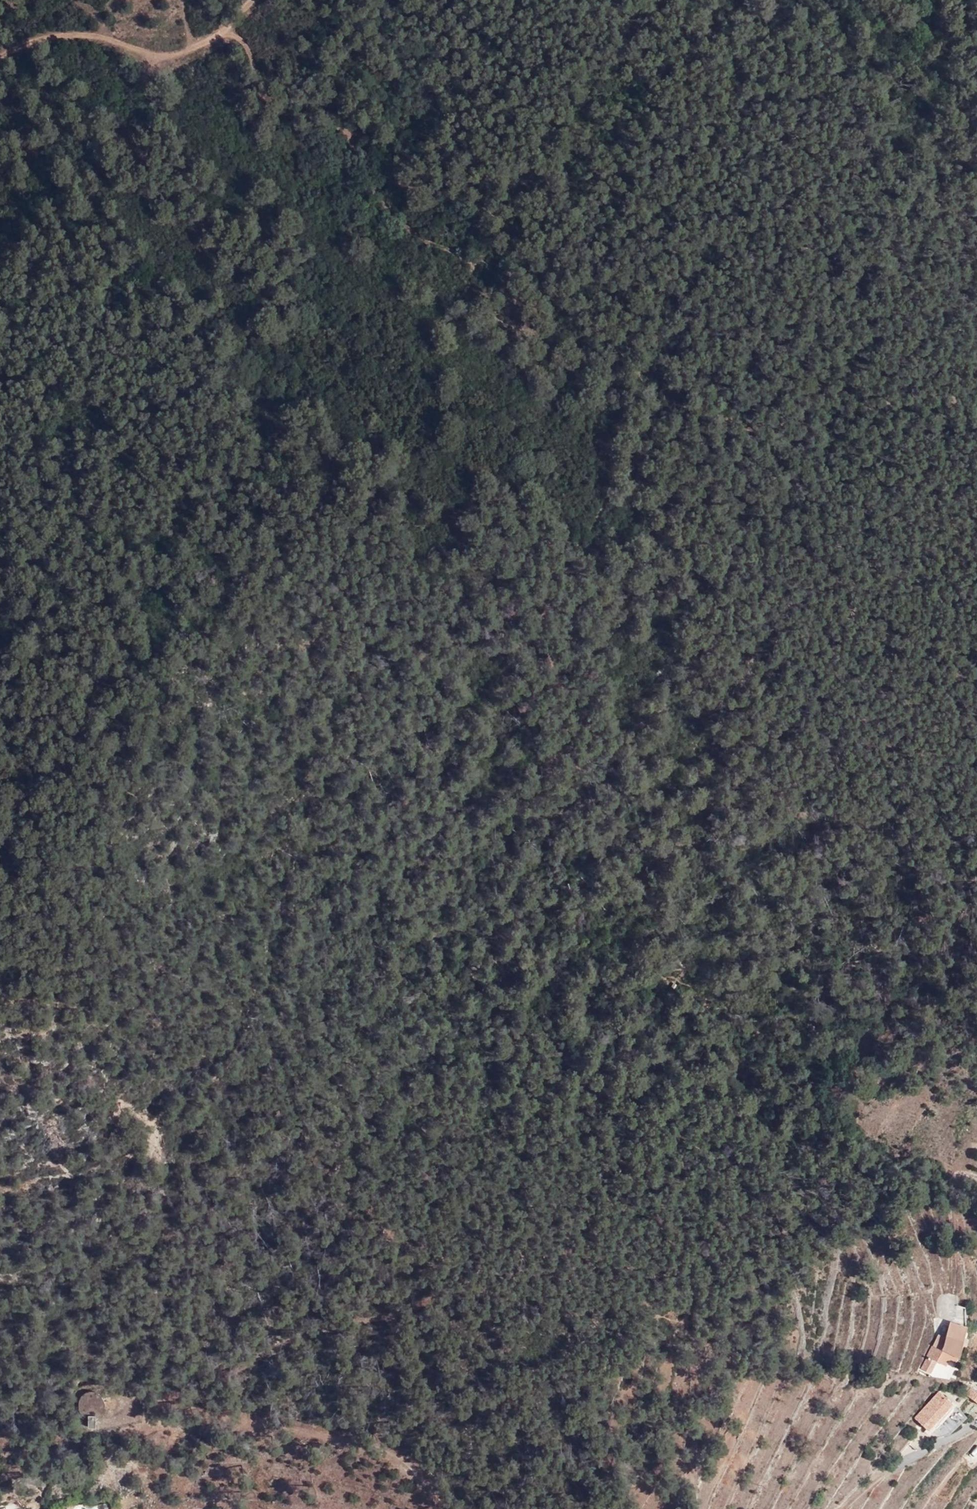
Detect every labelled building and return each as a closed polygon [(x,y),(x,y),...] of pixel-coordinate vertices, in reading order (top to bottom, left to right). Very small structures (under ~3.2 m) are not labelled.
[(964,1326),(964,1307),(954,1303),(943,1337),(936,1333),(919,1367),(929,1372),(934,1361),(944,1365),(947,1359),(952,1362),(956,1355),(964,1326)] [(973,1386),(966,1394),(976,1403),(976,1389),(973,1386)] [(916,1415),(921,1419),(932,1428),(938,1420),(934,1416),(943,1404),(940,1401),(945,1396),(936,1388),(915,1414),(916,1415)] [(98,1416),(95,1392),(94,1392),(90,1392),(85,1394),(81,1397),(78,1401),(78,1408),(80,1412),(83,1416),(88,1418),(88,1425),(95,1425),(95,1418),(98,1416)] [(98,1394),(95,1392),(98,1416),(100,1416),(103,1412),(104,1408),(105,1404),(103,1398),(98,1394)] [(960,1409),(935,1429),(941,1438),(967,1418),(960,1409)] [(912,1430),(921,1419),(916,1415),(908,1426),(912,1430)] [(905,1439),(912,1430),(908,1426),(905,1429),(904,1428),(900,1434),(905,1439)]
